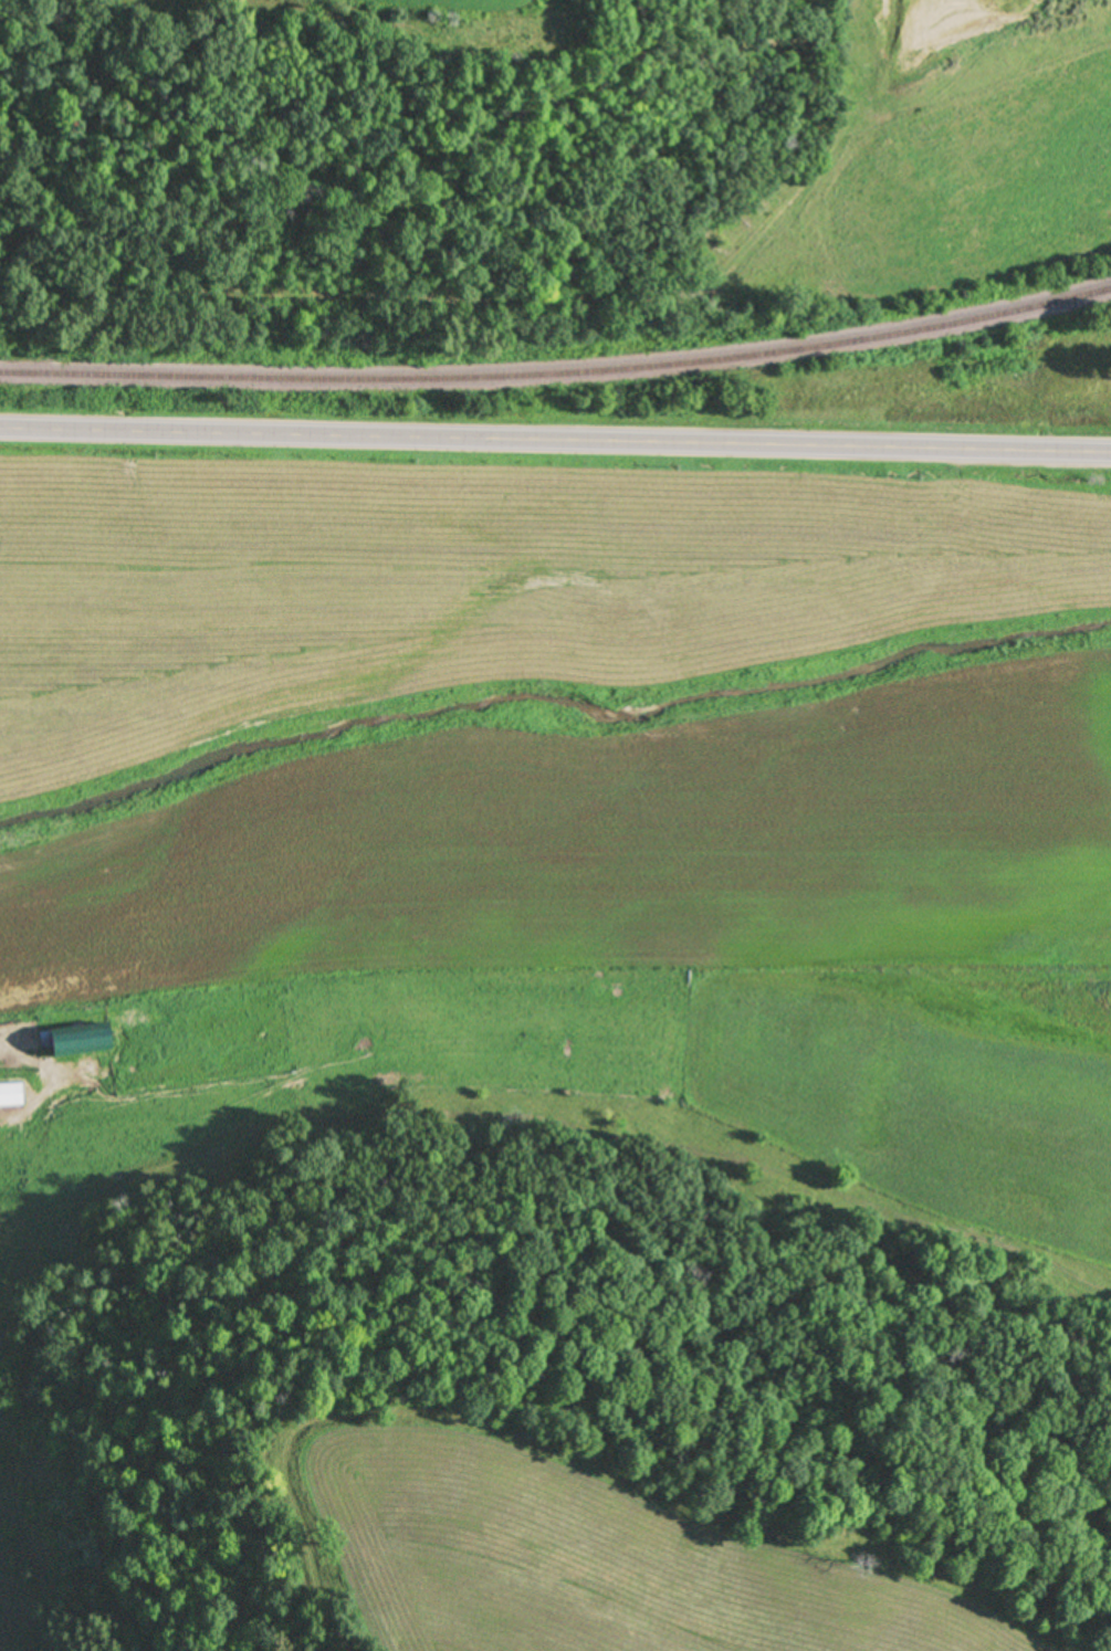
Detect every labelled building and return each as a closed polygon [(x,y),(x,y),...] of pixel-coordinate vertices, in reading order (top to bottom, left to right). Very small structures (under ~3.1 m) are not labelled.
[(45,1057),(111,1050),(108,1021),(42,1028),(45,1057)] [(0,1082),(0,1105),(22,1105),(22,1082),(0,1082)]
